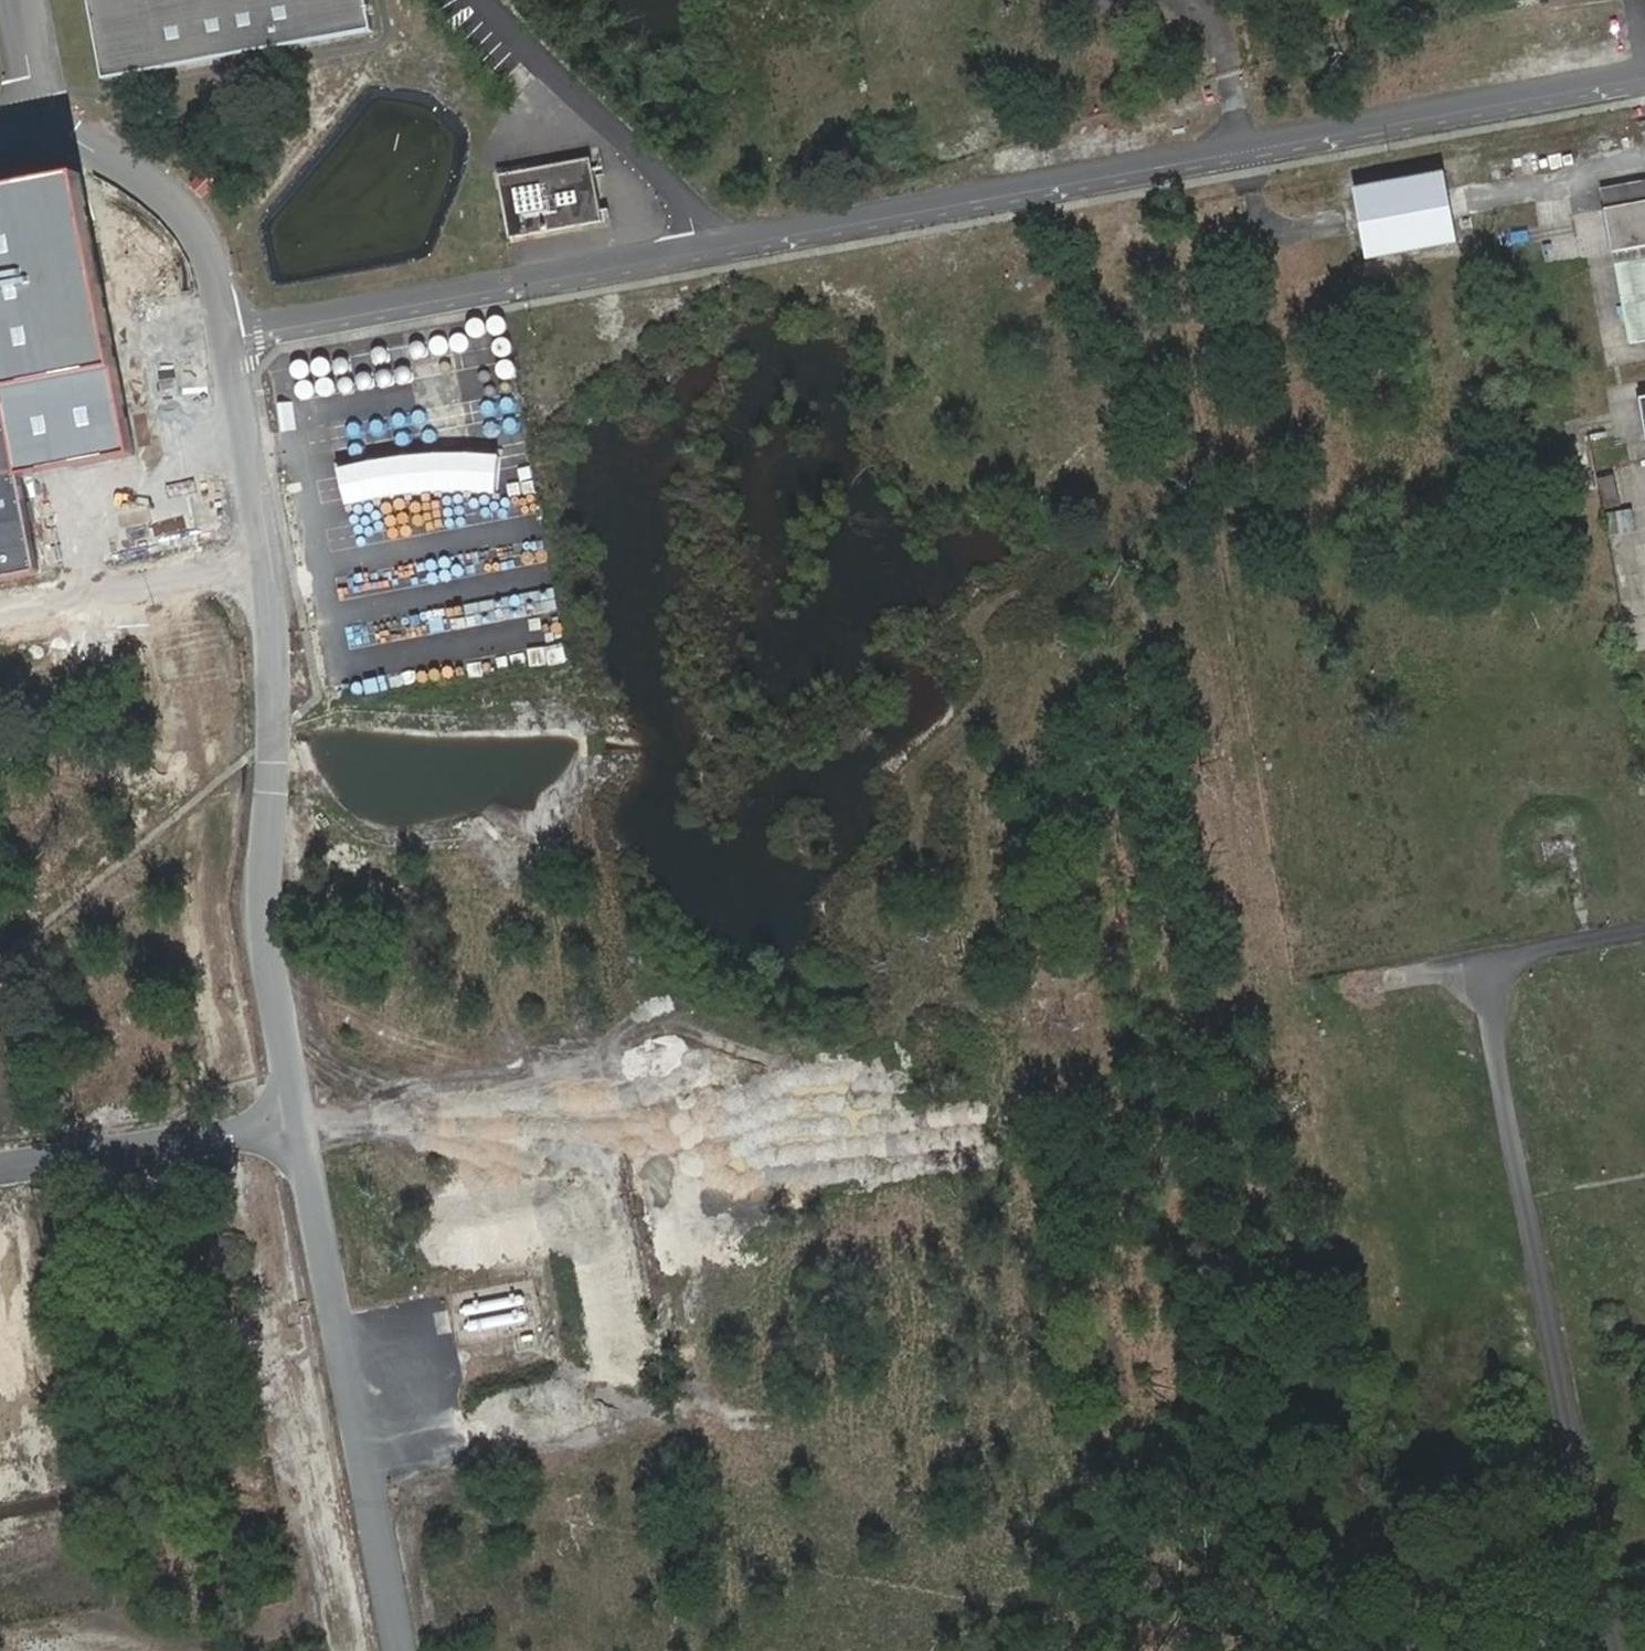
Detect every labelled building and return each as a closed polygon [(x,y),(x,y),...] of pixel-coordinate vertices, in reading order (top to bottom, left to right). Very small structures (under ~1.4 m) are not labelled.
[(104,92),(370,42),(362,0),(87,0),(104,92)] [(513,241),(608,222),(596,158),(500,177),(513,241)] [(1611,209),(1619,253),(1644,248),(1644,203),(1611,209)] [(1636,343),(1644,341),(1644,262),(1620,266),(1636,343)] [(29,563),(0,408),(0,568),(29,563)]
